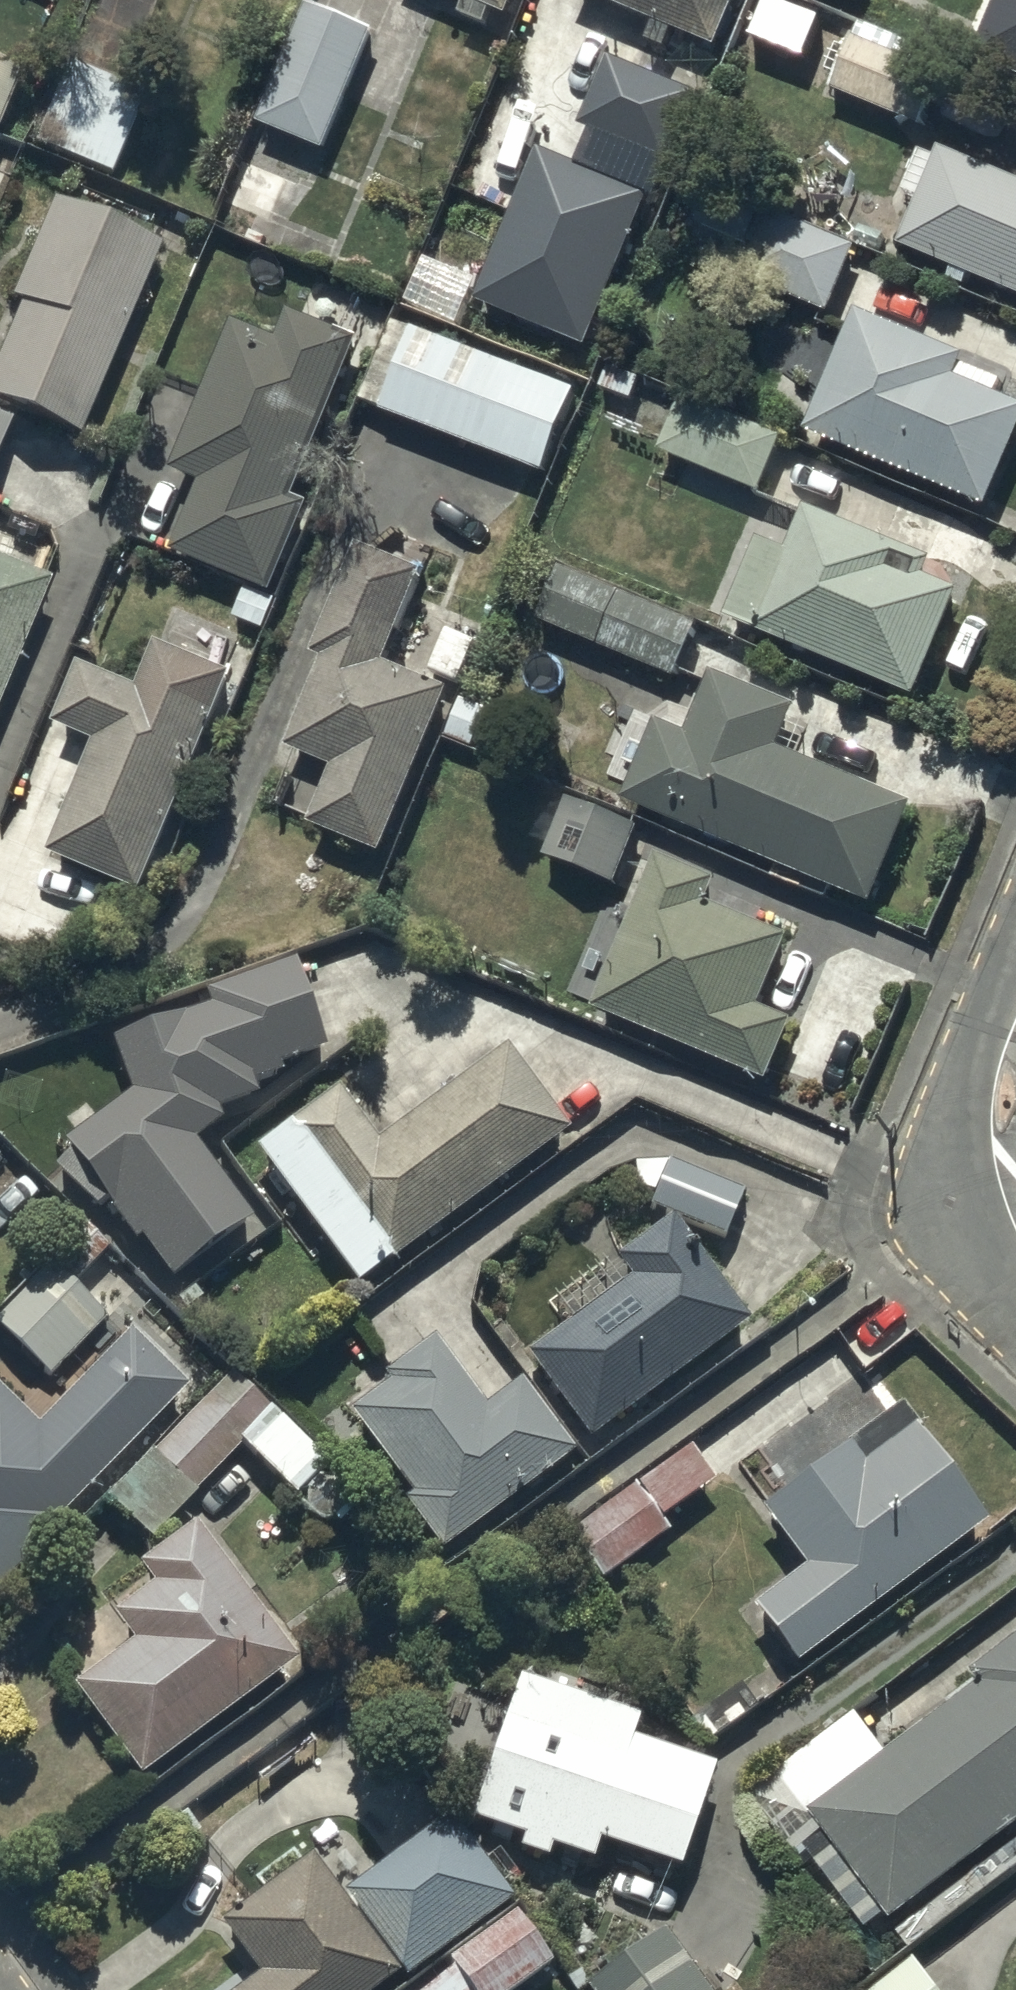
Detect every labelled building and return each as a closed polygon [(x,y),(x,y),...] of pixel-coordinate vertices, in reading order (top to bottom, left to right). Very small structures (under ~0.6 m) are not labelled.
[(510,17),(517,0),(468,0),(510,17)] [(719,50),(740,0),(600,0),(719,50)] [(754,39),(807,59),(822,20),(769,0),(754,39)] [(975,61),(1015,78),(1015,0),(1000,0),(975,61)] [(262,125),(327,151),(376,32),(311,5),(262,125)] [(854,37),(832,91),(924,128),(951,60),(863,25),(857,39),(854,37)] [(583,129),(672,165),(701,95),(612,58),(583,129)] [(22,72),(0,63),(0,129),(22,72)] [(35,145),(113,176),(144,96),(67,66),(35,145)] [(589,348),(653,197),(542,150),(478,302),(589,348)] [(1015,297),(1015,182),(943,151),(902,249),(1015,297)] [(258,215),(273,221),(288,183),(240,163),(214,226),(247,240),(258,215)] [(81,440),(163,247),(55,202),(13,302),(23,306),(0,359),(0,405),(81,440)] [(744,281),(830,316),(858,249),(772,214),(744,281)] [(175,553),(274,594),(311,505),(297,500),(362,341),(293,313),(281,340),(236,322),(174,472),(204,484),(175,553)] [(990,510),(1015,448),(1015,404),(958,380),(967,358),(859,313),(808,435),(990,510)] [(382,413),(547,476),(578,393),(414,331),(382,413)] [(603,392),(634,401),(641,380),(610,370),(603,392)] [(661,453),(762,494),(785,438),(684,397),(661,453)] [(13,423),(0,418),(0,455),(13,423)] [(729,622),(919,700),(963,594),(928,580),(935,562),(809,510),(791,554),(762,542),(729,622)] [(311,827),(384,857),(452,691),(388,665),(426,573),(361,546),(315,657),(326,662),(290,751),(335,769),(311,827)] [(52,583),(0,562),(0,712),(52,583)] [(541,624),(677,680),(700,626),(563,569),(541,624)] [(237,619),(265,632),(278,602),(249,590),(237,619)] [(451,631),(434,673),(462,685),(479,643),(451,631)] [(53,857),(145,895),(236,677),(160,645),(142,690),(84,666),(58,727),(99,744),(53,857)] [(627,804),(874,907),(915,808),(782,753),(800,710),(715,675),(690,737),(660,725),(627,804)] [(449,737),(476,748),(490,711),(464,701),(449,737)] [(549,860),(619,887),(641,830),(571,802),(549,860)] [(721,883),(661,858),(596,1013),(771,1086),(797,1025),(763,1011),(793,940),(712,905),(721,883)] [(173,1283),(254,1224),(197,1145),(225,1124),(219,1114),(259,1100),(256,1086),(285,1076),(282,1069),(328,1053),(296,965),(206,995),(212,1009),(113,1044),(133,1097),(65,1146),(137,1246),(143,1242),(173,1283)] [(359,1290),(569,1135),(507,1051),(379,1146),(340,1094),(258,1154),(359,1290)] [(651,1211),(726,1242),(745,1197),(670,1166),(651,1211)] [(751,1328),(674,1223),(618,1264),(632,1284),(528,1360),(591,1446),(751,1328)] [(51,1381),(108,1324),(53,1270),(0,1323),(0,1331),(51,1381)] [(67,1530),(62,1525),(190,1394),(132,1337),(40,1431),(0,1392),(0,1598),(67,1530)] [(444,1555),(576,1457),(522,1385),(487,1411),(436,1343),(386,1380),(392,1388),(352,1417),(414,1500),(406,1506),(444,1555)] [(109,1504),(152,1547),(200,1499),(197,1496),(244,1449),(298,1501),(330,1469),(235,1376),(109,1504)] [(754,1614),(799,1672),(990,1528),(902,1412),(763,1517),(807,1574),(754,1614)] [(663,1525),(715,1486),(690,1452),(564,1545),(597,1588),(670,1535),(663,1525)] [(143,1784),(299,1667),(196,1530),(141,1571),(155,1590),(114,1620),(135,1648),(75,1693),(143,1784)] [(898,1927),(1015,1837),(1015,1649),(977,1679),(984,1688),(814,1818),(898,1927)] [(602,1851),(682,1877),(717,1773),(635,1746),(642,1724),(521,1685),(474,1827),(526,1844),(522,1855),(551,1865),(554,1854),(596,1868),(602,1851)] [(347,1900),(409,1984),(515,1906),(453,1822),(347,1900)] [(402,1981),(314,1863),(223,1930),(262,1982),(250,1989),(390,1989),(402,1981)] [(451,1966),(468,1989),(524,1989),(555,1967),(519,1917),(451,1966)] [(673,1934),(596,1989),(714,1989),(673,1934)] [(919,1962),(883,1989),(940,1989),(919,1962)]
